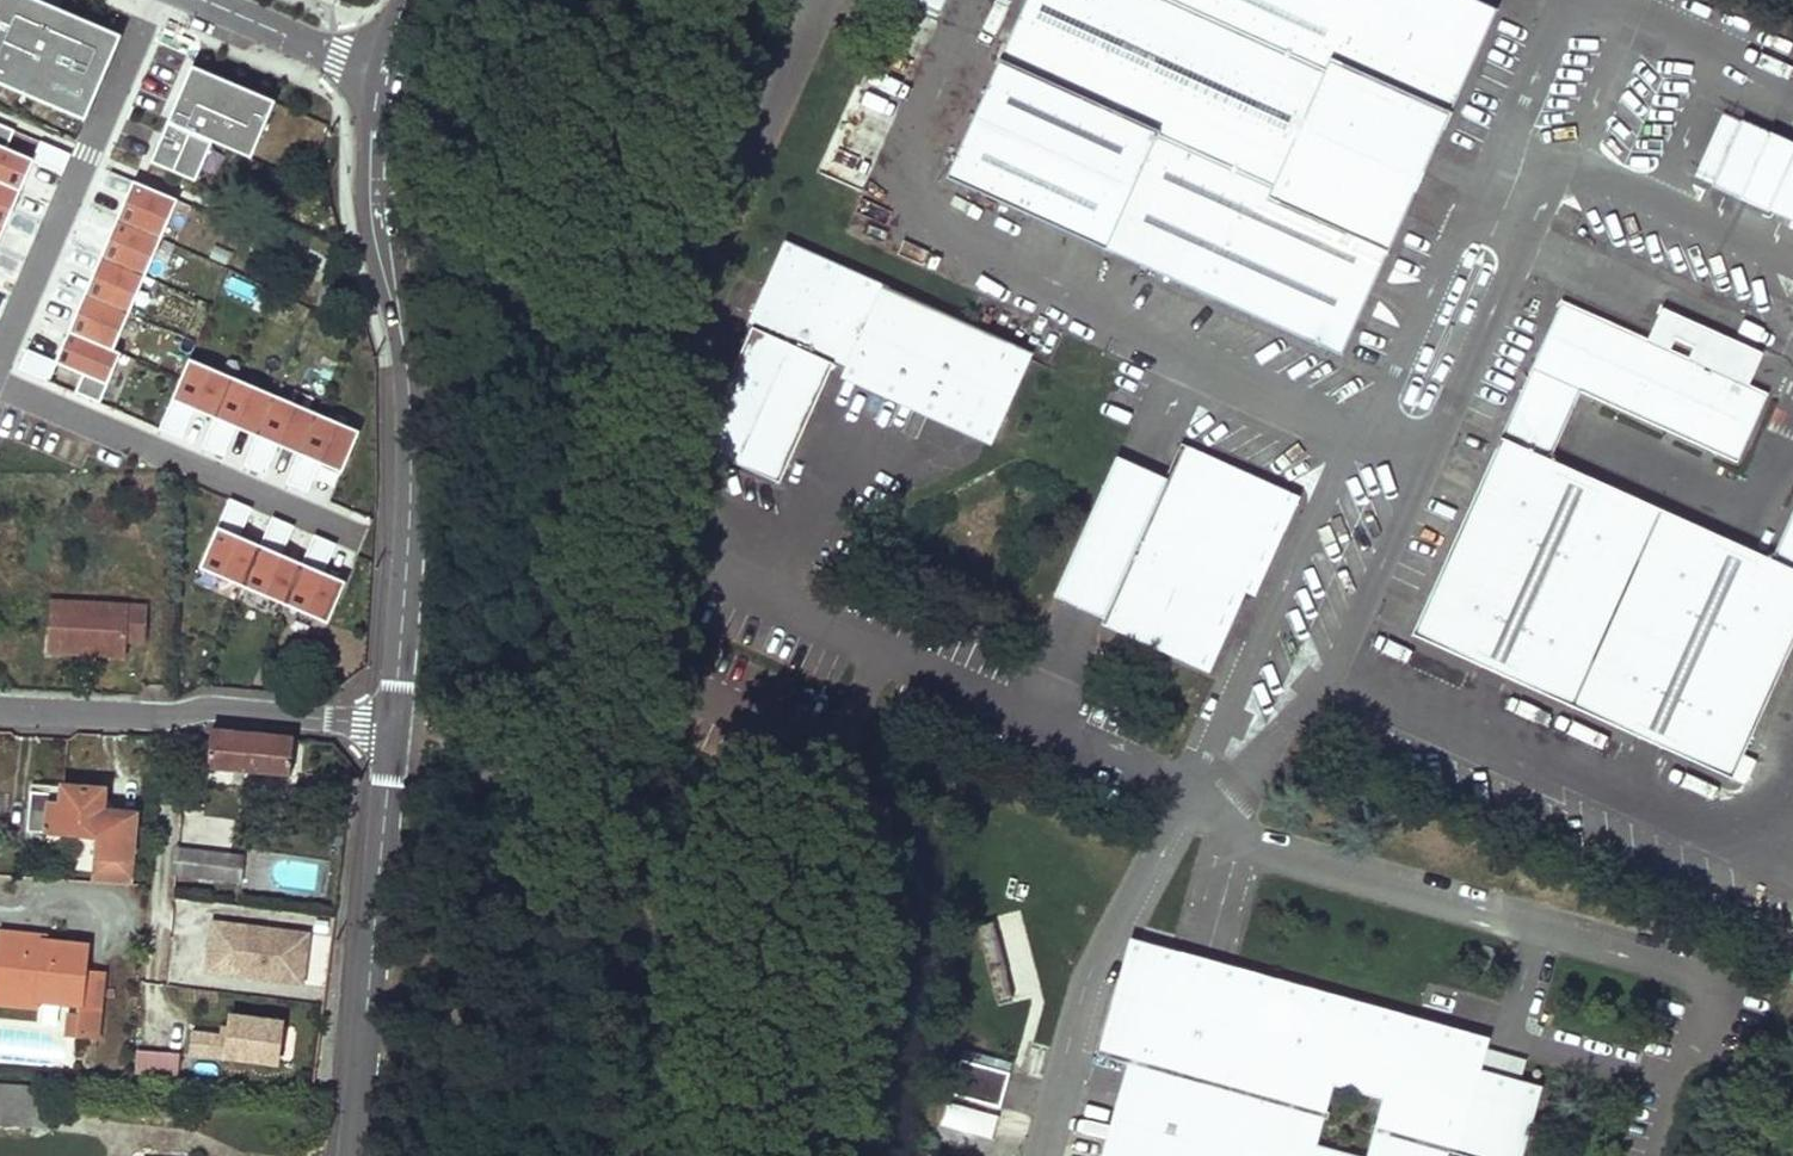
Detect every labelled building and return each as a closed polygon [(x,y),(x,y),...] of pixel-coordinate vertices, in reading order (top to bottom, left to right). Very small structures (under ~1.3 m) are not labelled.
[(38,0),(0,0),(0,84),(86,120),(122,36),(38,0)] [(896,0),(938,18),(946,0),(896,0)] [(1496,11),(1471,0),(1026,0),(946,179),(1341,356),(1496,11)] [(275,102),(193,66),(150,162),(195,181),(212,141),(251,158),(275,102)] [(1740,123),(1721,116),(1692,175),(1711,184),(1740,123)] [(1740,121),(1740,123),(1711,184),(1710,185),(1768,213),(1769,210),(1792,156),(1792,145),(1740,121)] [(0,124),(0,182),(22,191),(35,161),(63,173),(72,154),(42,142),(34,160),(8,148),(16,130),(0,124)] [(1769,210),(1792,222),(1792,156),(1769,210)] [(118,219),(117,220),(162,239),(178,200),(134,181),(125,203),(134,207),(127,223),(118,219)] [(0,182),(0,226),(6,229),(15,208),(6,204),(13,188),(22,192),(22,191),(0,182)] [(13,188),(6,204),(15,208),(22,192),(13,188)] [(134,207),(125,203),(118,219),(127,223),(134,207)] [(162,239),(117,220),(109,240),(118,244),(111,260),(102,256),(101,257),(146,276),(162,239)] [(118,244),(109,240),(102,256),(111,260),(118,244)] [(889,287),(791,242),(784,257),(881,302),(886,293),(889,287)] [(146,276),(101,257),(93,278),(102,282),(95,298),(86,294),(85,294),(130,313),(146,276)] [(881,302),(784,257),(701,444),(780,480),(834,361),(837,354),(933,399),(938,389),(996,416),(1024,356),(886,293),(881,302)] [(102,282),(93,278),(86,294),(95,298),(102,282)] [(130,313),(85,294),(77,315),(86,319),(79,335),(70,331),(69,332),(114,351),(130,313)] [(1499,438),(1410,635),(1731,781),(1792,641),(1792,505),(1769,559),(1705,529),(1547,460),(1578,391),(1736,464),(1767,395),(1749,386),(1763,353),(1659,307),(1644,339),(1561,302),(1499,438)] [(86,319),(77,315),(70,331),(79,335),(86,319)] [(114,351),(69,332),(57,362),(28,349),(20,369),(49,381),(57,364),(83,375),(76,393),(100,403),(121,354),(114,351)] [(847,378),(985,441),(996,416),(938,389),(933,399),(837,354),(834,361),(851,370),(847,378)] [(234,378),(190,359),(181,379),(160,429),(183,438),(195,410),(198,401),(219,410),(215,419),(203,447),(204,447),(234,378)] [(276,396),(234,378),(204,447),(225,456),(237,428),(240,419),(261,428),(257,437),(245,465),(246,465),(276,396)] [(317,413),(276,396),(246,465),(267,474),(279,446),(282,437),(303,446),(299,454),(287,483),(288,483),(317,413)] [(219,410),(198,401),(195,410),(215,419),(219,410)] [(360,432),(317,413),(288,483),(309,492),(324,455),(346,464),(360,432)] [(261,428),(240,419),(237,428),(257,437),(261,428)] [(303,446),(282,437),(279,446),(299,454),(303,446)] [(1278,495),(1178,450),(1165,480),(1114,457),(1051,595),(1054,596),(1192,660),(1209,623),(1187,613),(1198,590),(1219,600),(1228,581),(1237,586),(1278,495)] [(342,473),(346,464),(324,455),(321,464),(342,473)] [(1296,503),(1278,495),(1237,586),(1244,590),(1255,596),(1296,503)] [(253,508),(231,499),(201,569),(244,587),(274,517),(273,517),(261,546),(257,555),(237,546),(240,537),(253,508)] [(286,605),(316,535),(315,535),(303,564),(299,573),(279,564),(282,555),(295,526),(274,517),(244,587),(286,605)] [(337,544),(316,535),(286,605),(329,623),(343,591),(321,582),(324,573),(337,544)] [(237,546),(257,555),(261,546),(240,537),(237,546)] [(279,564),(299,573),(303,564),(282,555),(279,564)] [(321,582),(343,591),(346,582),(324,573),(321,582)] [(1210,668),(1244,590),(1237,586),(1228,581),(1219,600),(1198,590),(1187,613),(1209,623),(1192,660),(1210,668)] [(91,648),(127,650),(127,641),(146,642),(148,607),(50,602),(48,652),(91,655),(91,648)] [(91,655),(126,657),(127,650),(91,648),(91,655)] [(209,725),(206,763),(288,771),(291,734),(209,725)] [(132,874),(137,813),(104,810),(106,790),(65,786),(64,795),(32,792),(29,831),(99,837),(97,871),(132,874)] [(178,848),(174,875),(205,878),(205,877),(242,881),(245,856),(178,848)] [(308,934),(212,922),(207,972),(303,983),(308,934)] [(33,936),(3,932),(0,956),(0,990),(39,994),(38,1000),(82,1004),(85,971),(88,946),(45,942),(45,949),(32,948),(33,936)] [(32,948),(45,949),(45,942),(46,937),(33,936),(32,948)] [(1130,960),(1161,968),(1168,946),(1137,937),(1130,960)] [(1171,947),(1168,946),(1161,968),(1414,1039),(1428,1068),(1419,1075),(1429,1093),(1439,1089),(1458,1119),(1467,1087),(1470,1077),(1481,1035),(1417,1017),(1233,965),(1171,947)] [(1419,1075),(1428,1068),(1414,1039),(1161,968),(1130,960),(1104,1054),(1135,1063),(1108,1155),(1353,1155),(1314,1145),(1332,1084),(1383,1099),(1366,1155),(1513,1155),(1527,1104),(1467,1087),(1458,1119),(1439,1089),(1429,1093),(1419,1075)] [(85,971),(82,1004),(80,1016),(71,1015),(68,1034),(97,1037),(104,972),(85,971)] [(38,1007),(38,1000),(39,994),(0,990),(0,1003),(38,1007)] [(194,1033),(191,1053),(277,1064),(282,1022),(231,1016),(228,1037),(194,1033)] [(138,1048),(136,1070),(178,1074),(180,1053),(138,1048)] [(949,1095),(999,1108),(1009,1073),(959,1060),(949,1095)] [(1470,1077),(1467,1087),(1527,1104),(1531,1093),(1518,1090),(1470,1077)] [(31,1128),(33,1088),(0,1086),(0,1126),(31,1128)]
